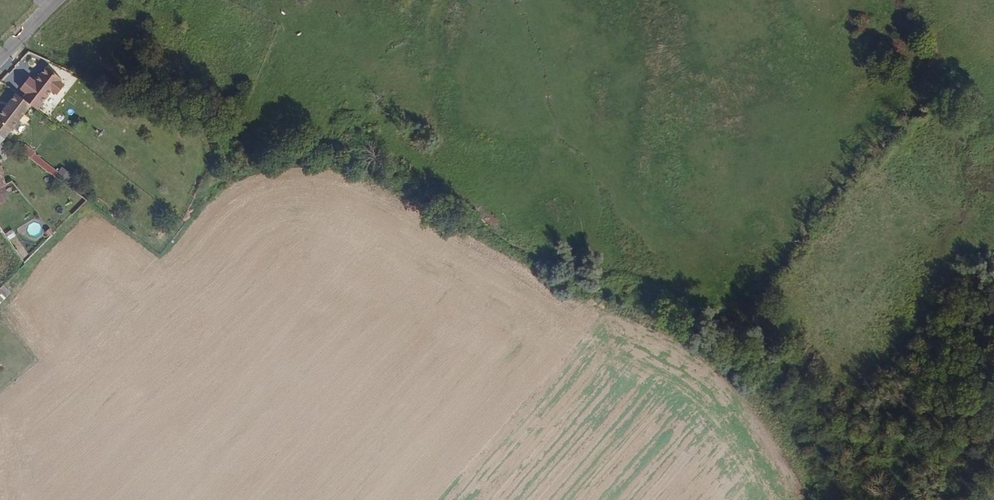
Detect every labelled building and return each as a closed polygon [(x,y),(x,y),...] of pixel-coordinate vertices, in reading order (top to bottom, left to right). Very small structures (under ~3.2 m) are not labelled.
[(71,97),(75,92),(75,88),(72,86),(74,83),(59,72),(48,86),(41,82),(32,93),(39,98),(38,99),(41,101),(53,110),(65,95),(67,97),(71,97)] [(32,102),(17,91),(0,114),(0,121),(12,129),(32,102)] [(53,110),(41,101),(38,106),(49,115),(53,110)] [(0,133),(0,136),(8,142),(10,141),(0,133)] [(25,145),(22,149),(61,180),(66,174),(68,176),(70,173),(64,168),(61,173),(25,145)]
